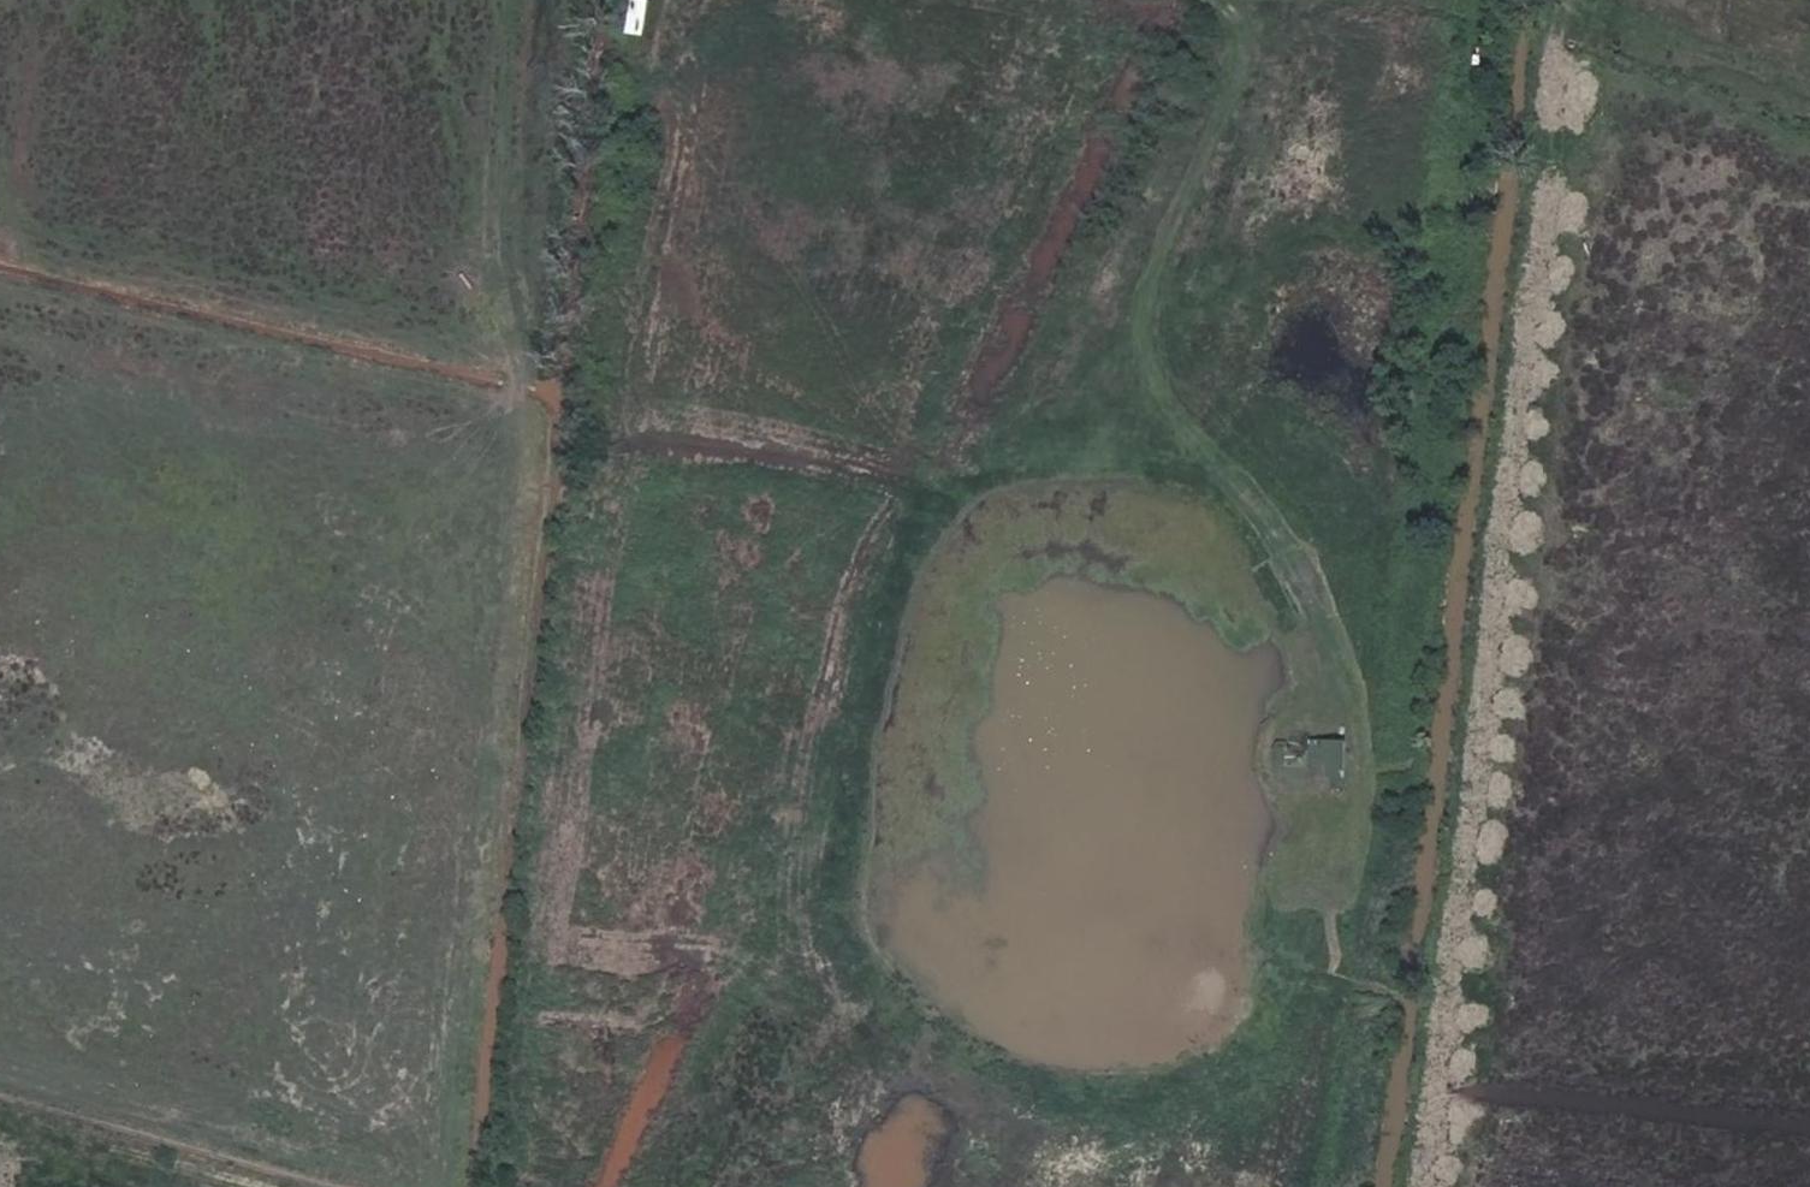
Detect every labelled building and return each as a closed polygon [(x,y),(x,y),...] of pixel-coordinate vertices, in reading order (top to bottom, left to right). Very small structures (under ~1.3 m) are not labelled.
[(1349,737),(1312,737),(1312,775),(1349,775),(1349,737)]
